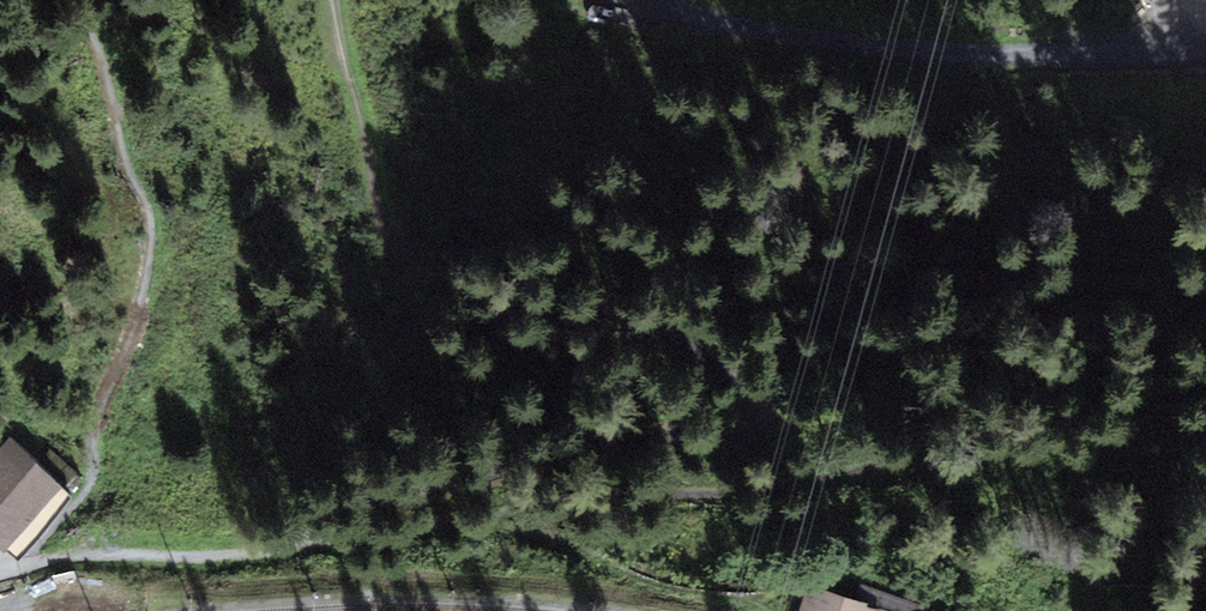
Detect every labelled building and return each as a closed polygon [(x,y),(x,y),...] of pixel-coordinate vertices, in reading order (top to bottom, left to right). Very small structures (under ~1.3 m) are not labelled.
[(8,551),(20,562),(75,499),(62,488),(36,463),(10,438),(0,449),(0,550),(5,555),(8,551)] [(36,463),(62,488),(77,473),(51,448),(36,463)] [(807,586),(799,610),(884,610),(807,586)]
